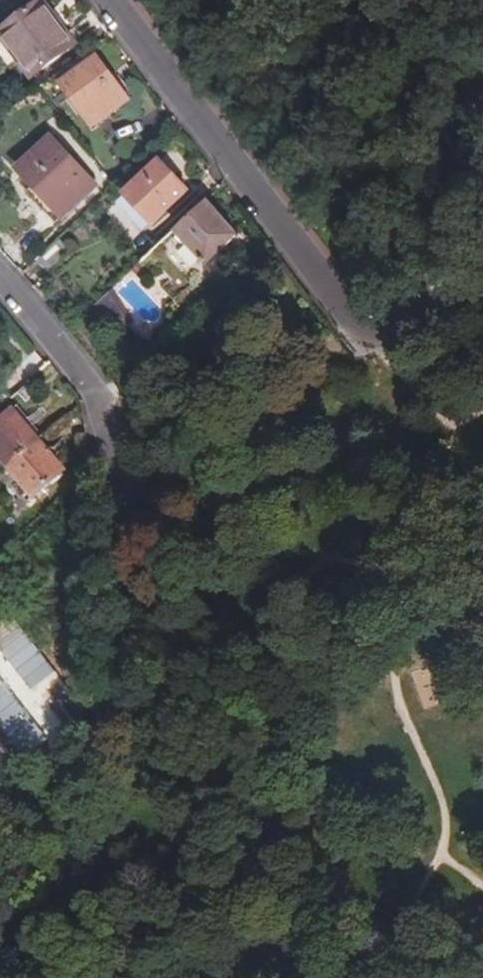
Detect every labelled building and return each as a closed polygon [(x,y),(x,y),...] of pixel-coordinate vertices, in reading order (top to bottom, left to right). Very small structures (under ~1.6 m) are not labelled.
[(74,48),(41,5),(0,36),(0,42),(31,81),(74,48)] [(94,131),(126,105),(97,66),(64,91),(94,131)] [(59,226),(90,196),(48,150),(16,180),(59,226)] [(150,226),(183,195),(156,161),(120,193),(150,226)] [(233,241),(203,205),(176,230),(202,262),(219,248),(221,252),(233,241)] [(48,241),(25,260),(35,272),(57,253),(48,241)] [(122,321),(103,292),(86,306),(97,325),(98,324),(104,334),(122,321)] [(44,389),(33,378),(11,398),(21,410),(44,389)] [(10,467),(41,438),(13,407),(0,419),(0,456),(10,467)] [(41,438),(10,467),(36,497),(67,468),(41,438)] [(26,765),(48,748),(0,685),(0,731),(26,765)]
